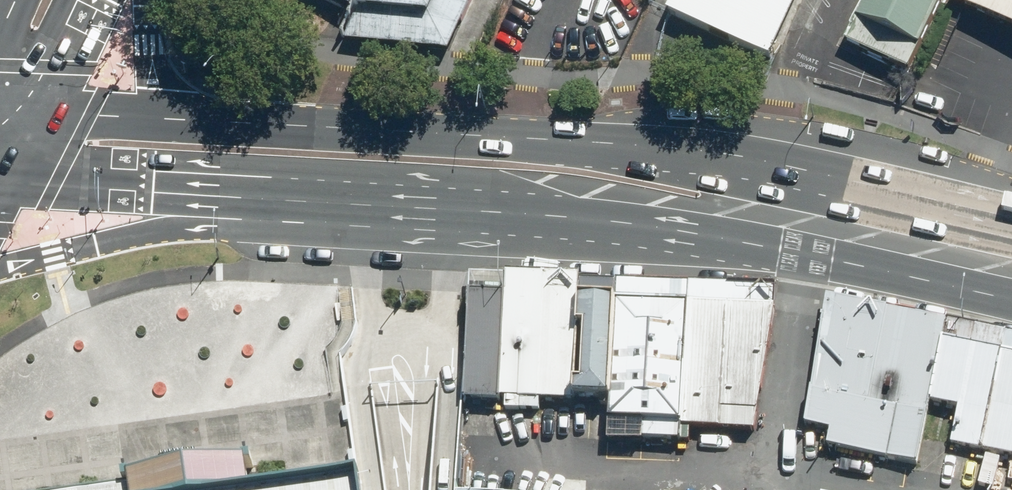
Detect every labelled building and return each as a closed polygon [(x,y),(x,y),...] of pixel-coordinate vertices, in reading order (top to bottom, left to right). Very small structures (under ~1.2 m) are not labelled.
[(452,27),(465,0),(372,0),(452,27)] [(803,0),(684,0),(679,11),(778,55),(803,0)] [(856,32),(919,61),(949,0),(871,0),(856,32)] [(1011,29),(1011,0),(968,0),(965,6),(1011,29)] [(472,271),(472,288),(776,305),(777,286),(472,271)] [(776,305),(472,288),(472,397),(509,399),(509,408),(542,409),(543,400),(617,403),(616,417),(692,421),(691,426),(760,430),(776,305)] [(823,310),(948,337),(1008,350),(1011,351),(1011,332),(827,292),(823,310)] [(833,442),(921,461),(934,400),(948,337),(823,310),(800,422),(836,430),(833,442)] [(1008,350),(948,337),(934,400),(966,407),(958,443),(986,449),(1008,350)] [(986,449),(1011,455),(1011,351),(1008,350),(986,449)] [(377,471),(365,473),(293,482),(265,485),(260,463),(259,454),(143,472),(144,478),(147,489),(380,489),(377,471)] [(144,478),(68,489),(147,489),(144,478)]
